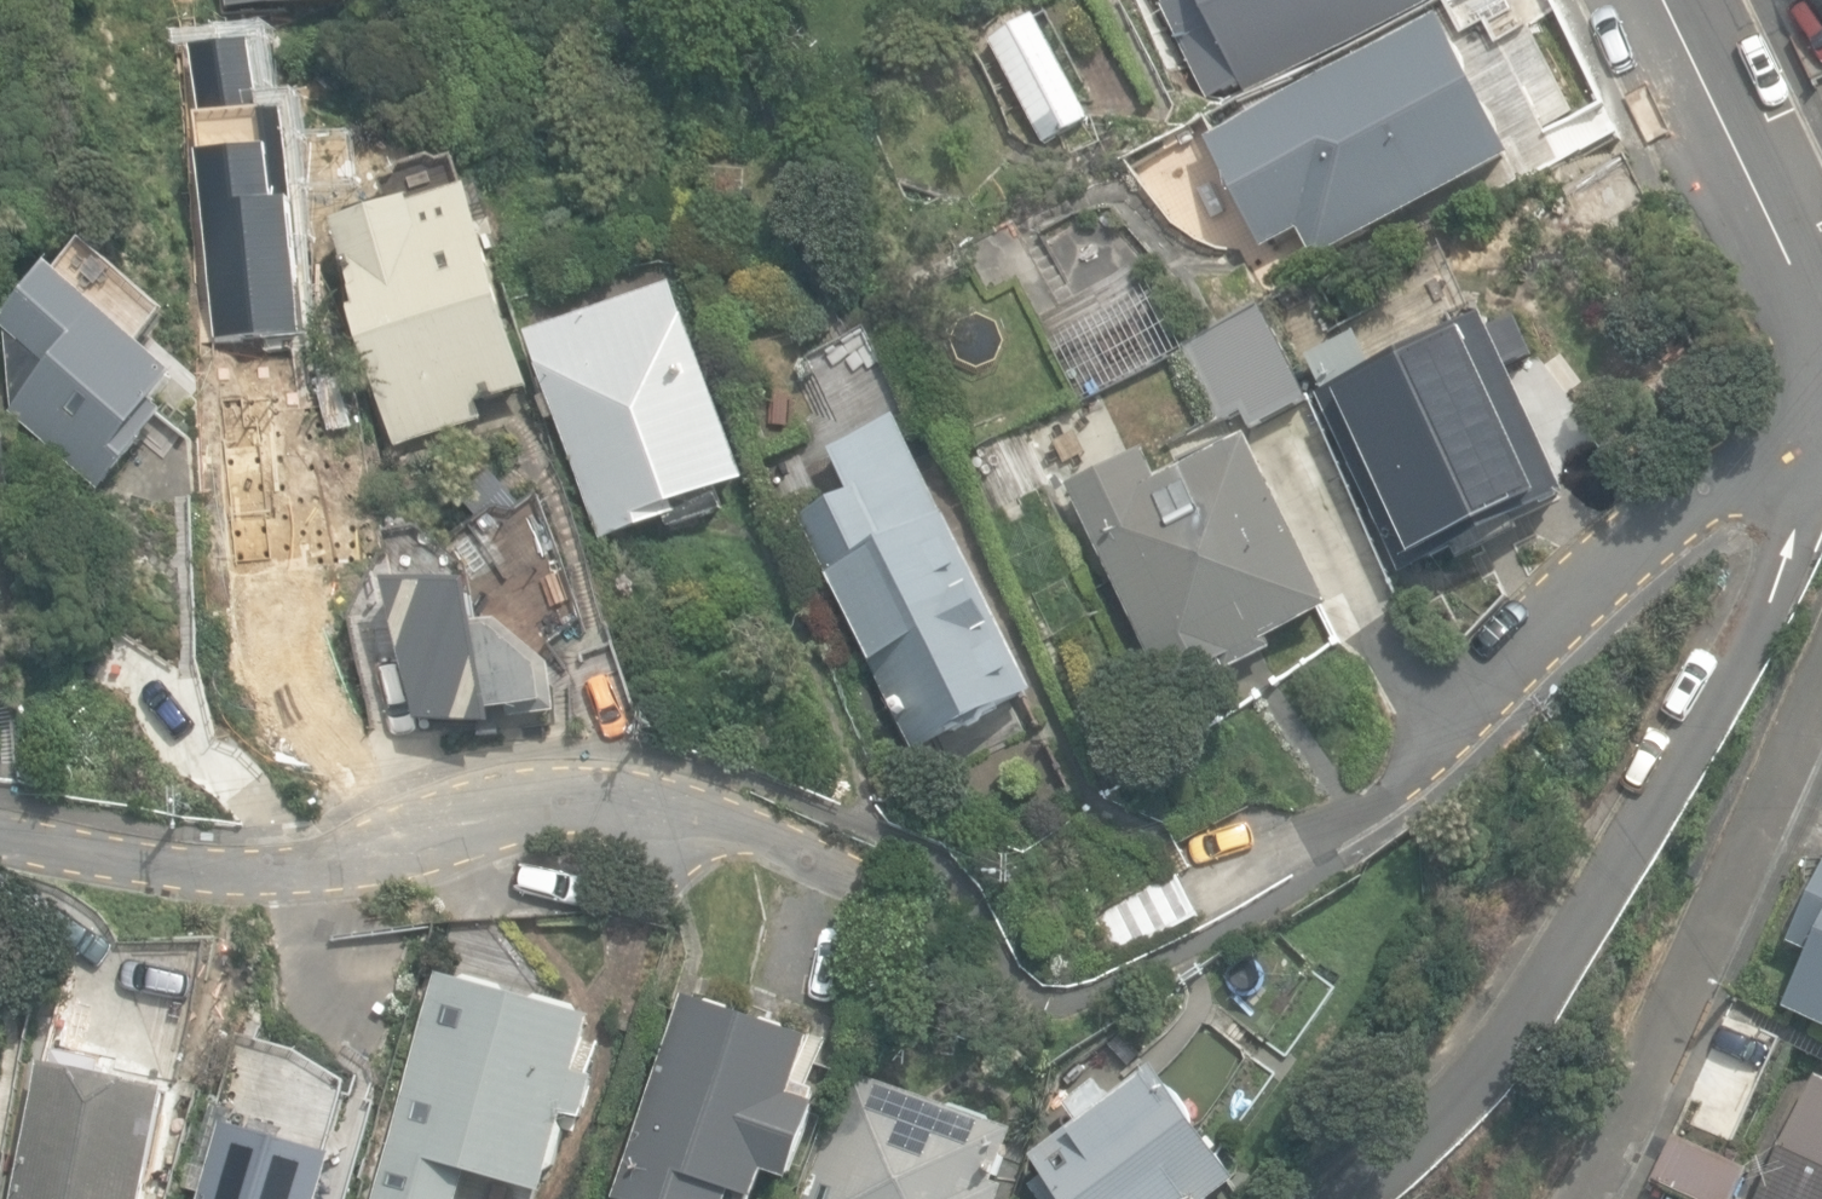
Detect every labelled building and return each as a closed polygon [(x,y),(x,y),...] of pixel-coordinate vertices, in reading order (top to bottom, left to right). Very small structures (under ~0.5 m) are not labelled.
[(1250,88),(1439,0),(1158,0),(1202,95),(1244,76),(1250,88)] [(987,38),(1042,145),(1090,120),(1035,13),(987,38)] [(1299,231),(1314,261),(1515,159),(1445,22),(1208,141),(1263,250),(1299,231)] [(1578,182),(1605,228),(1653,204),(1629,156),(1578,182)] [(356,311),(396,448),(486,422),(481,403),(531,388),(473,190),(418,206),(416,201),(339,224),(364,308),(356,311)] [(12,414),(102,491),(166,417),(155,409),(183,376),(56,266),(5,325),(12,331),(12,414)] [(560,419),(603,538),(666,515),(670,527),(725,507),(719,491),(749,480),(679,286),(532,339),(552,392),(539,397),(549,423),(560,419)] [(1194,343),(1237,432),(1312,396),(1268,306),(1194,343)] [(1321,396),(1403,575),(1570,499),(1488,320),(1378,371),(1359,331),(1308,354),(1326,394),(1321,396)] [(807,514),(921,749),(1036,694),(904,420),(836,452),(854,491),(807,514)] [(1072,485),(1170,687),(1224,661),(1228,669),(1279,645),(1274,635),(1336,606),(1252,434),(1145,486),(1131,456),(1072,485)] [(390,531),(418,718),(494,725),(491,709),(553,703),(547,670),(507,633),(490,634),(483,588),(461,583),(413,529),(390,531)] [(1821,1019),(1821,871),(1790,940),(1811,950),(1787,1002),(1821,1019)] [(1091,916),(1115,962),(1200,918),(1176,872),(1091,916)] [(597,1078),(579,1073),(594,1018),(439,975),(375,1198),(462,1198),(470,1172),(544,1193),(551,1167),(558,1169),(570,1127),(564,1126),(568,1113),(585,1118),(597,1078)] [(619,1198),(734,1198),(737,1192),(756,1198),(763,1198),(772,1173),(798,1182),(825,1103),(799,1093),(818,1038),(687,993),(616,1198),(619,1198)] [(10,1041),(0,1040),(0,1142),(10,1041)] [(175,1090),(45,1062),(15,1198),(151,1198),(175,1090)] [(1046,1198),(1221,1198),(1247,1180),(1160,1062),(1111,1098),(1098,1081),(1065,1105),(1078,1123),(1037,1153),(1051,1173),(1035,1184),(1046,1198)] [(1011,1188),(1000,1184),(1019,1131),(853,1071),(807,1198),(1007,1198),(1011,1188)] [(1819,1072),(1760,1198),(1821,1198),(1821,1073),(1819,1072)] [(334,1154),(221,1122),(199,1198),(321,1198),(334,1154)] [(1692,1198),(1740,1198),(1753,1170),(1677,1136),(1656,1183),(1692,1198)]
